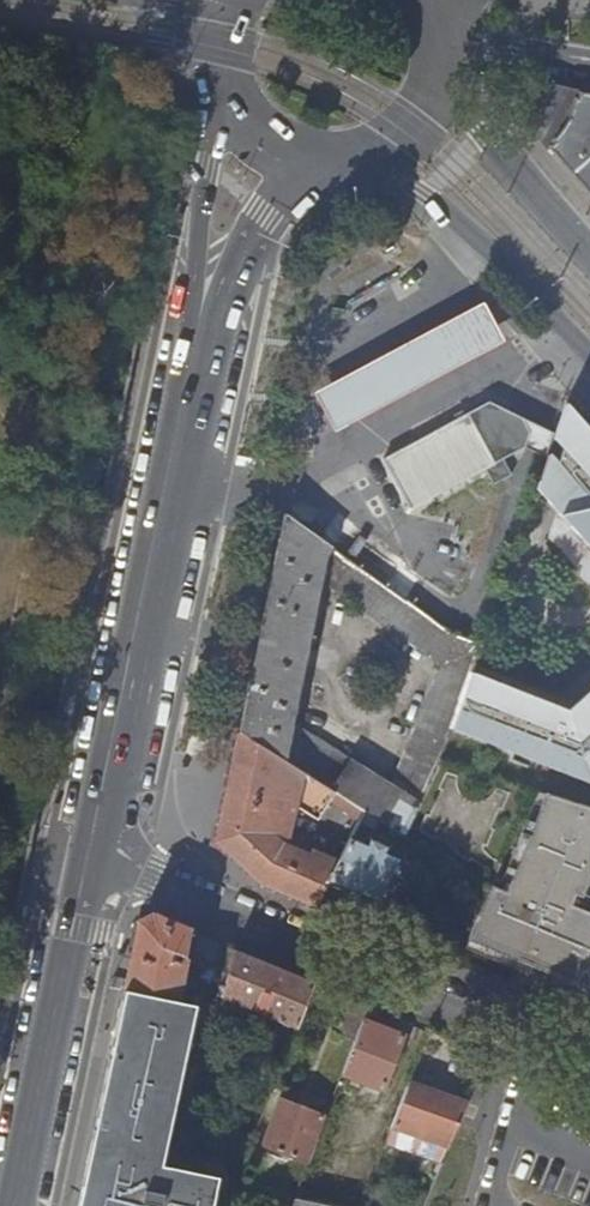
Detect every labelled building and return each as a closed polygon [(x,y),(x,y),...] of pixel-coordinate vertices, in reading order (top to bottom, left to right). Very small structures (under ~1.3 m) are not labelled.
[(555,91),(554,91),(524,120),(534,131),(555,91)] [(534,131),(558,158),(589,195),(589,97),(555,91),(534,131)] [(485,304),(316,395),(336,432),(504,343),(485,304)] [(456,487),(458,488),(462,496),(470,492),(491,480),(486,470),(526,450),(530,435),(528,414),(490,404),(384,460),(386,464),(412,510),(456,487)] [(550,457),(562,423),(528,414),(530,435),(526,450),(550,457)] [(586,443),(551,538),(589,583),(589,448),(586,443)] [(451,634),(286,515),(240,735),(336,795),(403,837),(417,808),(436,767),(447,744),(453,727),(474,670),(483,645),(451,634)] [(569,707),(474,670),(453,727),(589,779),(589,689),(569,707)] [(260,882),(318,909),(329,885),(339,866),(317,854),(315,852),(309,855),(289,848),(291,840),(297,813),(301,810),(318,821),(336,795),(240,735),(227,797),(220,829),(217,844),(260,882)] [(201,824),(220,829),(227,797),(208,792),(201,824)] [(489,891),(468,943),(589,993),(589,916),(573,910),(576,899),(583,902),(589,881),(589,811),(546,796),(521,871),(528,873),(524,884),(517,882),(515,880),(513,880),(512,880),(510,880),(508,880),(506,882),(505,882),(504,883),(503,884),(500,892),(490,888),(489,891)] [(339,866),(329,885),(380,906),(404,859),(394,855),(394,853),(391,851),(393,846),(369,838),(366,844),(352,839),(339,866)] [(318,850),(291,840),(289,848),(309,855),(315,852),(317,854),(318,850)] [(222,998),(236,951),(152,916),(139,923),(125,990),(176,1002),(183,971),(193,973),(197,953),(213,956),(208,975),(211,976),(203,1008),(218,1011),(222,998)] [(296,1029),(313,983),(236,951),(222,998),(296,1029)] [(176,1002),(125,990),(111,1057),(183,1073),(199,1007),(176,1002)] [(364,1020),(370,1006),(354,999),(340,1035),(356,1042),(364,1020)] [(405,1037),(364,1020),(356,1042),(344,1072),(385,1089),(405,1037)] [(183,1073),(111,1057),(102,1100),(97,1126),(167,1141),(183,1073)] [(457,1130),(469,1102),(412,1082),(401,1110),(457,1130)] [(309,1164),(319,1138),(316,1138),(324,1117),(280,1100),(263,1145),(309,1164)] [(151,1205),(204,1205),(210,1183),(209,1180),(207,1177),(204,1174),(161,1164),(167,1141),(97,1126),(83,1192),(151,1205)] [(83,1192),(80,1205),(151,1205),(83,1192)]
